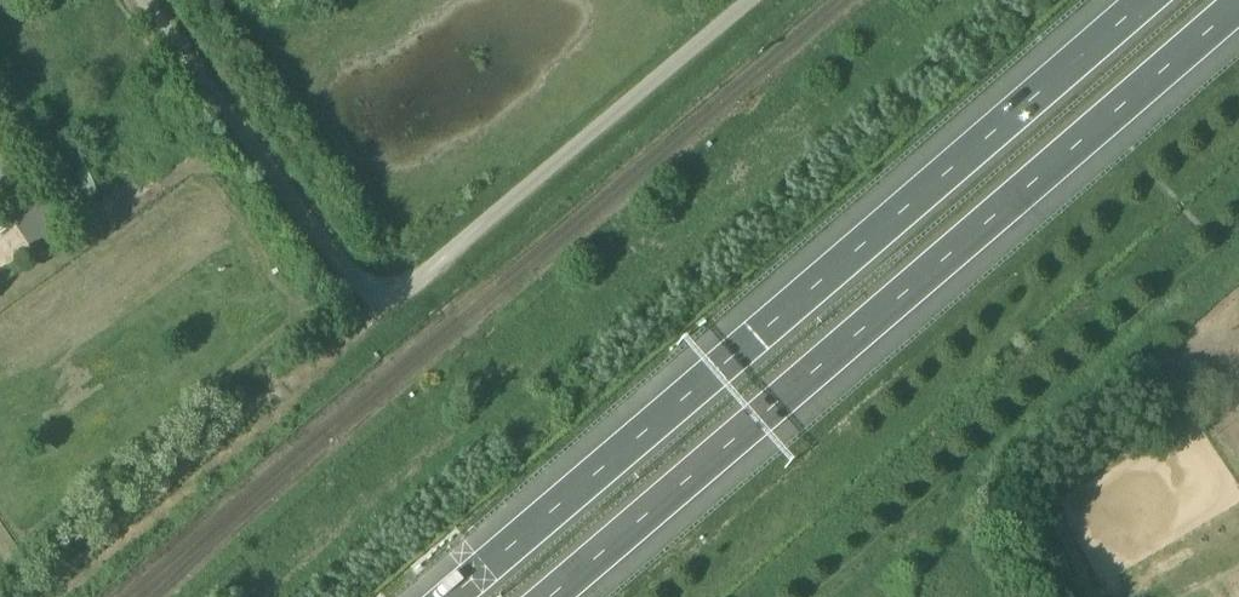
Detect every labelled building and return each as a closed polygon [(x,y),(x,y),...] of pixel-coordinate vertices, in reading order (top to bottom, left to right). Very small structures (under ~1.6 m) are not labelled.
[(8,140),(0,127),(0,145),(8,140)]
